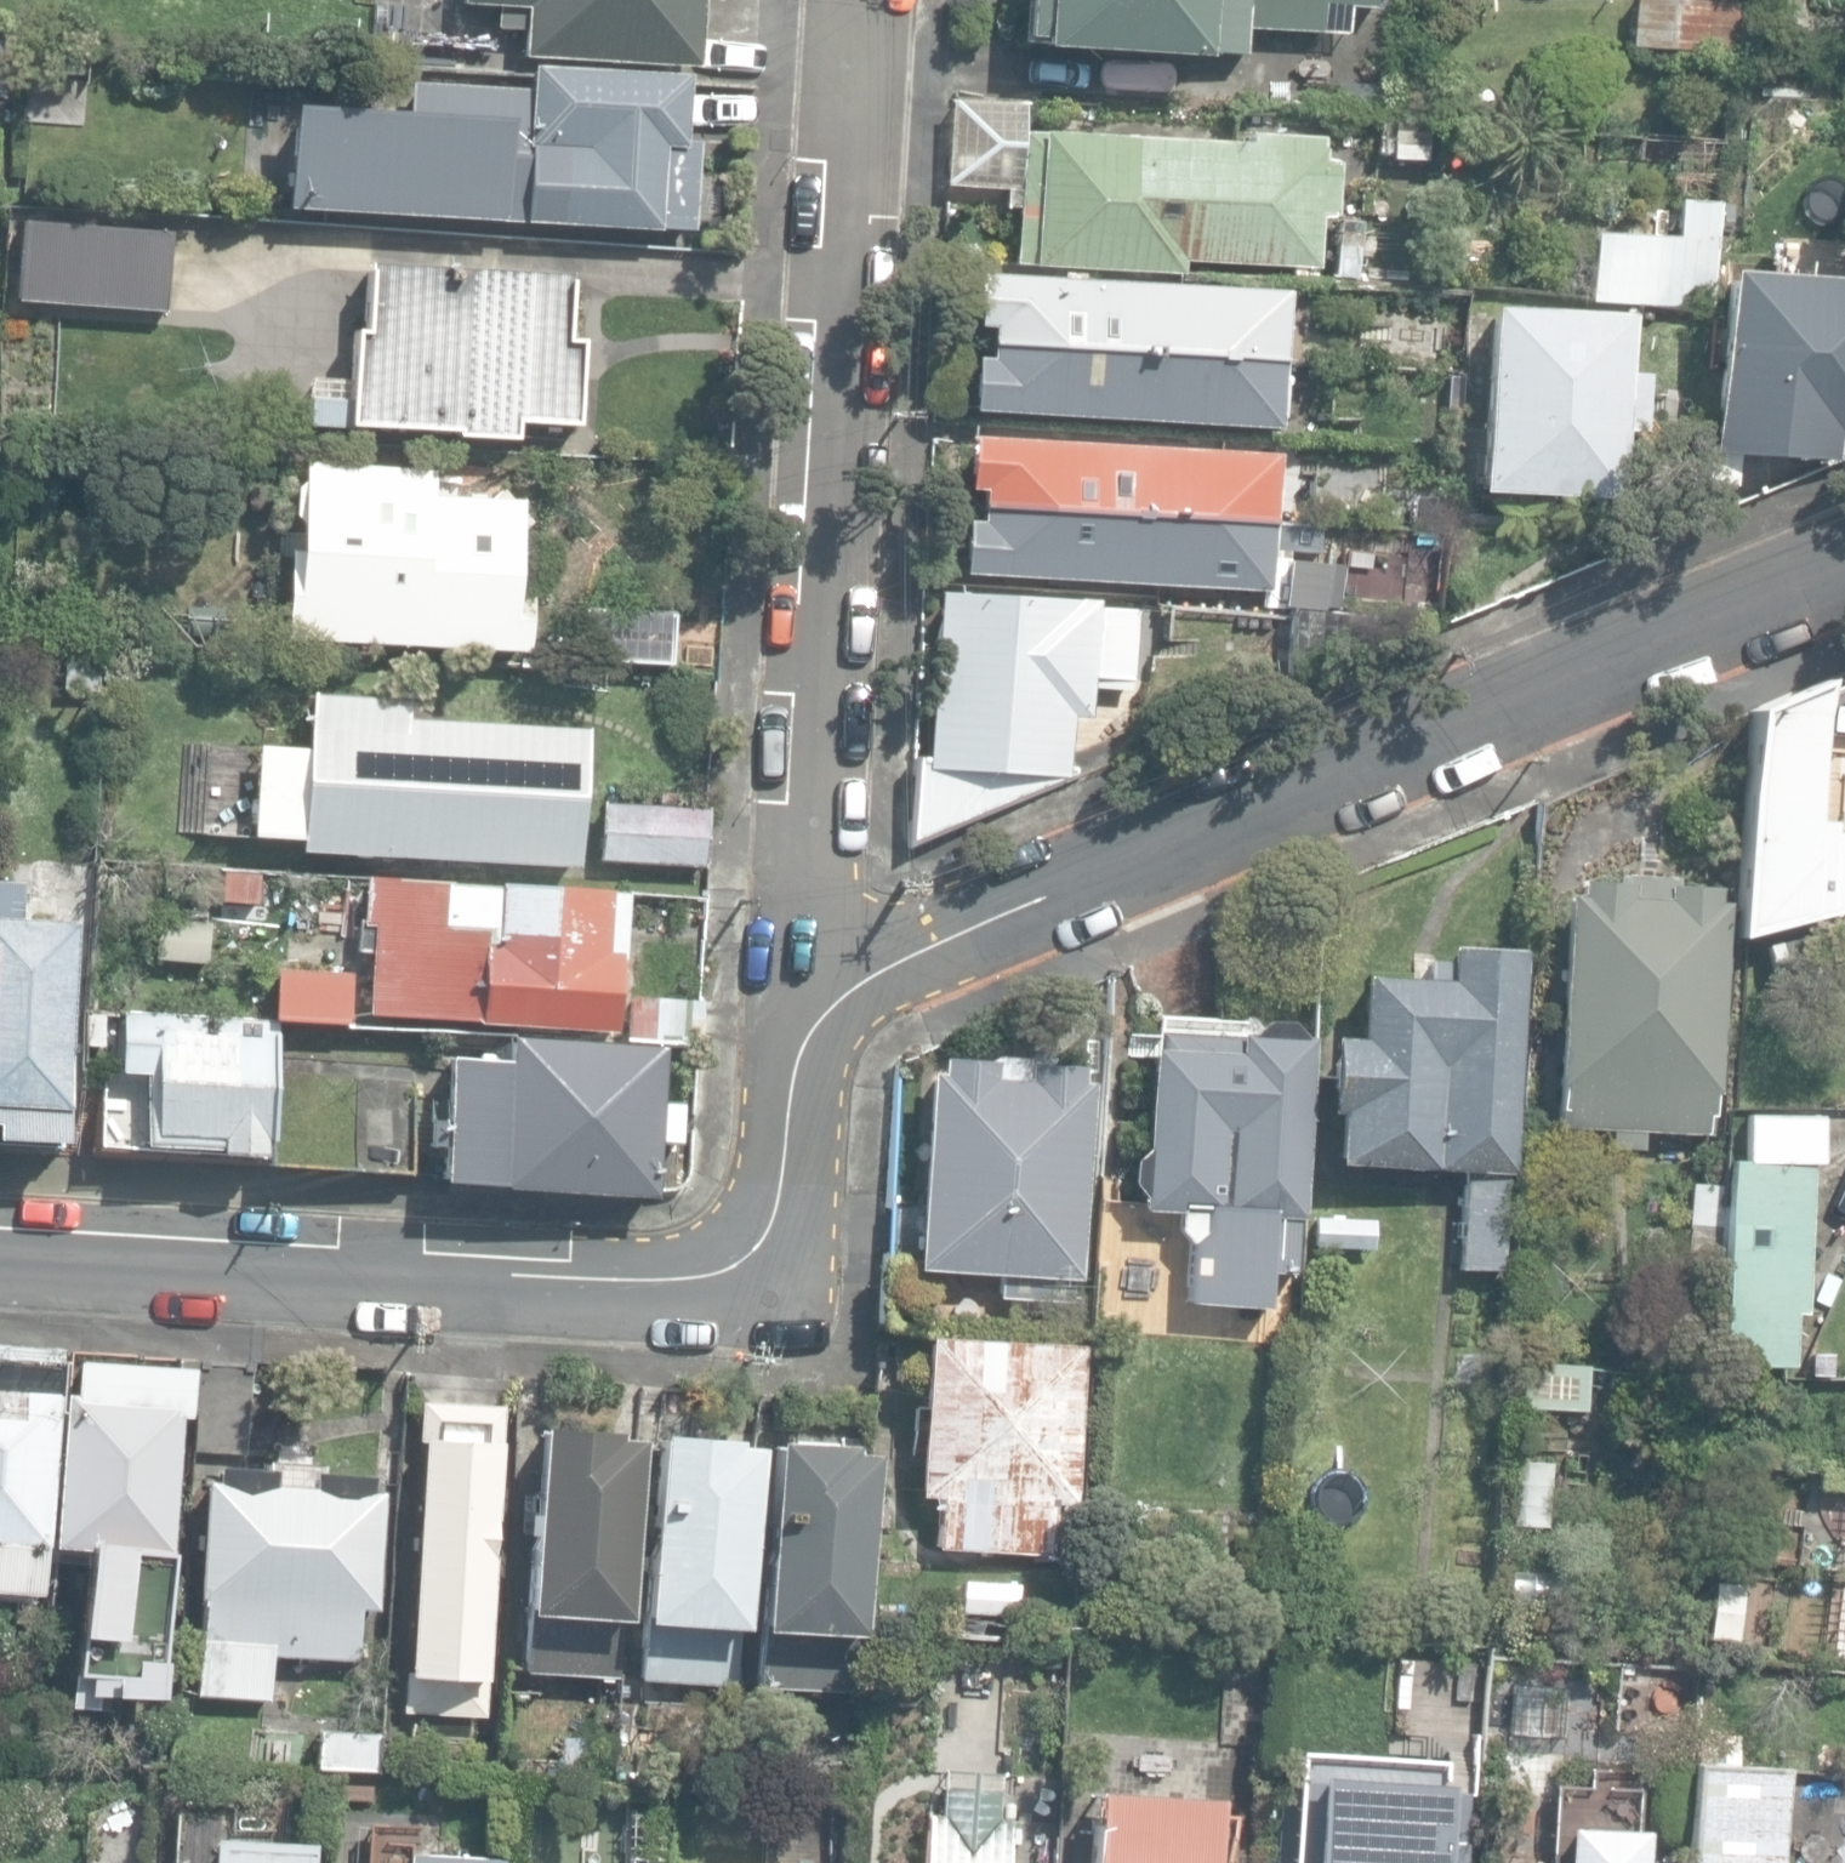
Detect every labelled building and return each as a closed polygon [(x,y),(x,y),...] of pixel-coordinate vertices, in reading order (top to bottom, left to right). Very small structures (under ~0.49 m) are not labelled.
[(696,53),(699,0),(496,0),(496,15),(522,16),(520,44),(696,53)] [(1203,58),(1203,53),(1243,55),(1245,29),(1347,35),(1349,8),(1373,10),(1374,0),(1025,0),(1023,38),(1039,39),(1039,48),(1203,58)] [(1735,56),(1739,2),(1714,0),(1635,0),(1631,46),(1735,56)] [(682,128),(685,68),(528,60),(527,78),(407,72),(405,109),(288,103),(283,200),(655,219),(655,216),(688,218),(693,128),(682,128)] [(944,178),(1016,182),(1022,94),(950,89),(944,178)] [(1016,261),(1182,270),(1183,257),(1317,264),(1320,213),(1335,213),(1339,150),(1319,148),(1320,126),(1249,123),(1248,133),(1023,122),(1016,261)] [(1591,301),(1714,309),(1720,201),(1678,198),(1676,237),(1596,232),(1591,301)] [(17,300),(166,309),(172,230),(22,220),(17,300)] [(1333,276),(1358,277),(1362,222),(1337,220),(1333,276)] [(457,437),(517,440),(518,423),(578,426),(580,342),(569,342),(570,276),(371,267),(370,330),(355,330),(353,397),(310,395),(308,426),(457,431),(457,437)] [(987,321),(986,339),(1279,354),(1283,285),(977,270),(974,321),(987,321)] [(1838,458),(1838,434),(1844,434),(1844,280),(1723,274),(1715,454),(1838,458)] [(1477,491),(1619,499),(1623,431),(1641,432),(1644,373),(1625,372),(1628,316),(1487,308),(1477,491)] [(1276,421),(1279,354),(986,339),(985,352),(973,352),(970,405),(1276,421)] [(981,489),(981,508),(1273,523),(1277,455),(971,437),(970,489),(981,489)] [(283,638),(527,652),(531,588),(517,587),(520,534),(530,522),(503,487),(488,498),(432,495),(434,470),(304,462),(299,548),(288,548),(283,638)] [(1273,523),(981,508),(981,518),(965,518),(963,571),(1263,588),(1262,609),(1290,610),(1323,612),(1323,603),(1340,604),(1341,553),(1320,552),(1321,525),(1273,523)] [(913,756),(908,846),(1088,774),(1072,766),(1075,715),(1091,715),(1094,686),(1133,690),(1138,609),(1097,607),(1097,605),(939,594),(929,754),(913,756)] [(580,659),(672,664),(675,614),(583,609),(580,659)] [(1382,617),(1323,612),(1290,610),(1290,685),(1385,646),(1382,617)] [(64,688),(99,691),(103,649),(67,646),(64,688)] [(1739,935),(1812,916),(1814,919),(1844,909),(1844,843),(1818,840),(1825,680),(1752,709),(1739,935)] [(303,846),(581,866),(591,731),(403,718),(405,696),(310,690),(306,746),(255,742),(249,833),(303,837),(303,846)] [(1608,1149),(1644,1151),(1646,1131),(1712,1134),(1713,1092),(1718,1092),(1729,900),(1714,898),(1715,878),(1639,876),(1645,756),(1538,801),(1534,879),(1580,882),(1579,893),(1568,892),(1558,1126),(1610,1128),(1608,1149)] [(599,859),(704,866),(708,809),(603,802),(599,859)] [(365,1007),(613,1025),(623,886),(360,868),(355,945),(369,946),(365,1007)] [(260,904),(262,873),(224,870),(222,902),(260,904)] [(66,1139),(77,918),(20,915),(22,880),(0,879),(0,1136),(66,1139)] [(154,961),(208,965),(211,922),(158,918),(154,961)] [(1456,1259),(1500,1261),(1504,1162),(1513,1163),(1521,941),(1448,939),(1448,950),(1423,949),(1423,969),(1359,966),(1357,1028),(1328,1027),(1325,1102),(1336,1103),(1334,1156),(1460,1161),(1456,1259)] [(272,1011),(346,1013),(348,963),(274,961),(272,1011)] [(622,1032),(697,1037),(700,991),(626,985),(622,1032)] [(87,1047),(105,1047),(106,1013),(88,1012),(87,1047)] [(212,1157),(266,1159),(273,1021),(121,1014),(118,1070),(142,1071),(139,1144),(212,1147),(212,1157)] [(1311,1219),(1316,1037),(1300,1035),(1296,1024),(1261,1021),(1246,1037),(1150,1034),(1144,1145),(1130,1155),(1128,1183),(1141,1196),(1141,1208),(1174,1209),(1173,1243),(1188,1244),(1186,1305),(1275,1309),(1276,1274),(1296,1275),(1298,1219),(1311,1219)] [(439,1174),(652,1189),(655,1137),(678,1138),(681,1093),(659,1092),(662,1040),(508,1029),(506,1053),(447,1049),(443,1111),(426,1110),(424,1136),(441,1138),(439,1174)] [(934,1067),(924,1067),(915,1255),(914,1262),(997,1267),(996,1291),(1074,1295),(1075,1271),(1078,1271),(1088,1074),(1078,1073),(1079,1059),(1023,1056),(1023,1053),(992,1052),(992,1057),(935,1054),(934,1067)] [(355,1171),(412,1174),(416,1096),(358,1093),(355,1171)] [(1721,1364),(1796,1367),(1798,1314),(1807,1314),(1814,1162),(1820,1162),(1822,1120),(1741,1117),(1739,1159),(1729,1159),(1721,1364)] [(1686,1283),(1718,1286),(1725,1186),(1692,1184),(1686,1283)] [(911,1259),(916,1202),(887,1200),(884,1258),(911,1259)] [(937,1547),(1054,1553),(1057,1503),(1074,1505),(1084,1346),(927,1338),(919,1495),(940,1496),(937,1547)] [(69,1707),(96,1708),(96,1695),(159,1699),(177,1409),(184,1409),(186,1367),(72,1360),(70,1393),(59,1393),(50,1545),(85,1548),(77,1674),(70,1674),(69,1707)] [(38,1589),(52,1364),(0,1361),(0,1586),(38,1589)] [(190,1448),(245,1453),(251,1367),(197,1362),(190,1448)] [(1523,1404),(1586,1408),(1587,1366),(1526,1364),(1524,1364),(1523,1404)] [(402,1711),(487,1716),(506,1405),(420,1400),(402,1711)] [(521,1665),(619,1671),(622,1614),(625,1614),(636,1433),(615,1432),(616,1425),(535,1420),(521,1665)] [(634,1693),(692,1696),(694,1671),(733,1674),(749,1434),(652,1428),(634,1693)] [(756,1686),(850,1691),(853,1634),(861,1634),(871,1453),(850,1451),(850,1443),(770,1438),(756,1686)] [(1549,1527),(1552,1462),(1518,1460),(1515,1525),(1549,1527)] [(196,1695),(269,1698),(271,1656),(356,1659),(358,1607),(378,1608),(383,1490),(371,1490),(371,1475),(324,1473),(324,1464),(266,1461),(266,1469),(216,1467),(216,1480),(205,1479),(196,1695)] [(1844,1520),(1844,1490),(1828,1489),(1826,1518),(1844,1520)] [(1572,1605),(1574,1575),(1510,1572),(1509,1602),(1572,1605)] [(963,1582),(962,1613),(1027,1615),(1028,1585),(963,1582)] [(318,1768),(379,1771),(379,1732),(319,1731),(318,1768)] [(1695,1762),(1739,1765),(1741,1735),(1697,1732),(1695,1762)] [(1706,1862),(1782,1862),(1788,1768),(1778,1768),(1691,1763),(1684,1862),(1706,1862)] [(1464,1843),(1445,1840),(1451,1784),(1318,1775),(1312,1862),(1462,1862),(1464,1843)] [(1009,1811),(995,1810),(996,1784),(939,1781),(938,1807),(924,1806),(921,1862),(1007,1862),(1009,1811)] [(1218,1810),(1094,1802),(1091,1862),(1215,1862),(1218,1810)] [(1646,1830),(1566,1826),(1564,1862),(1644,1862),(1646,1830)] [(314,1843),(213,1838),(212,1862),(313,1862),(314,1843)] [(501,1857),(407,1853),(407,1862),(501,1862),(501,1857)]
